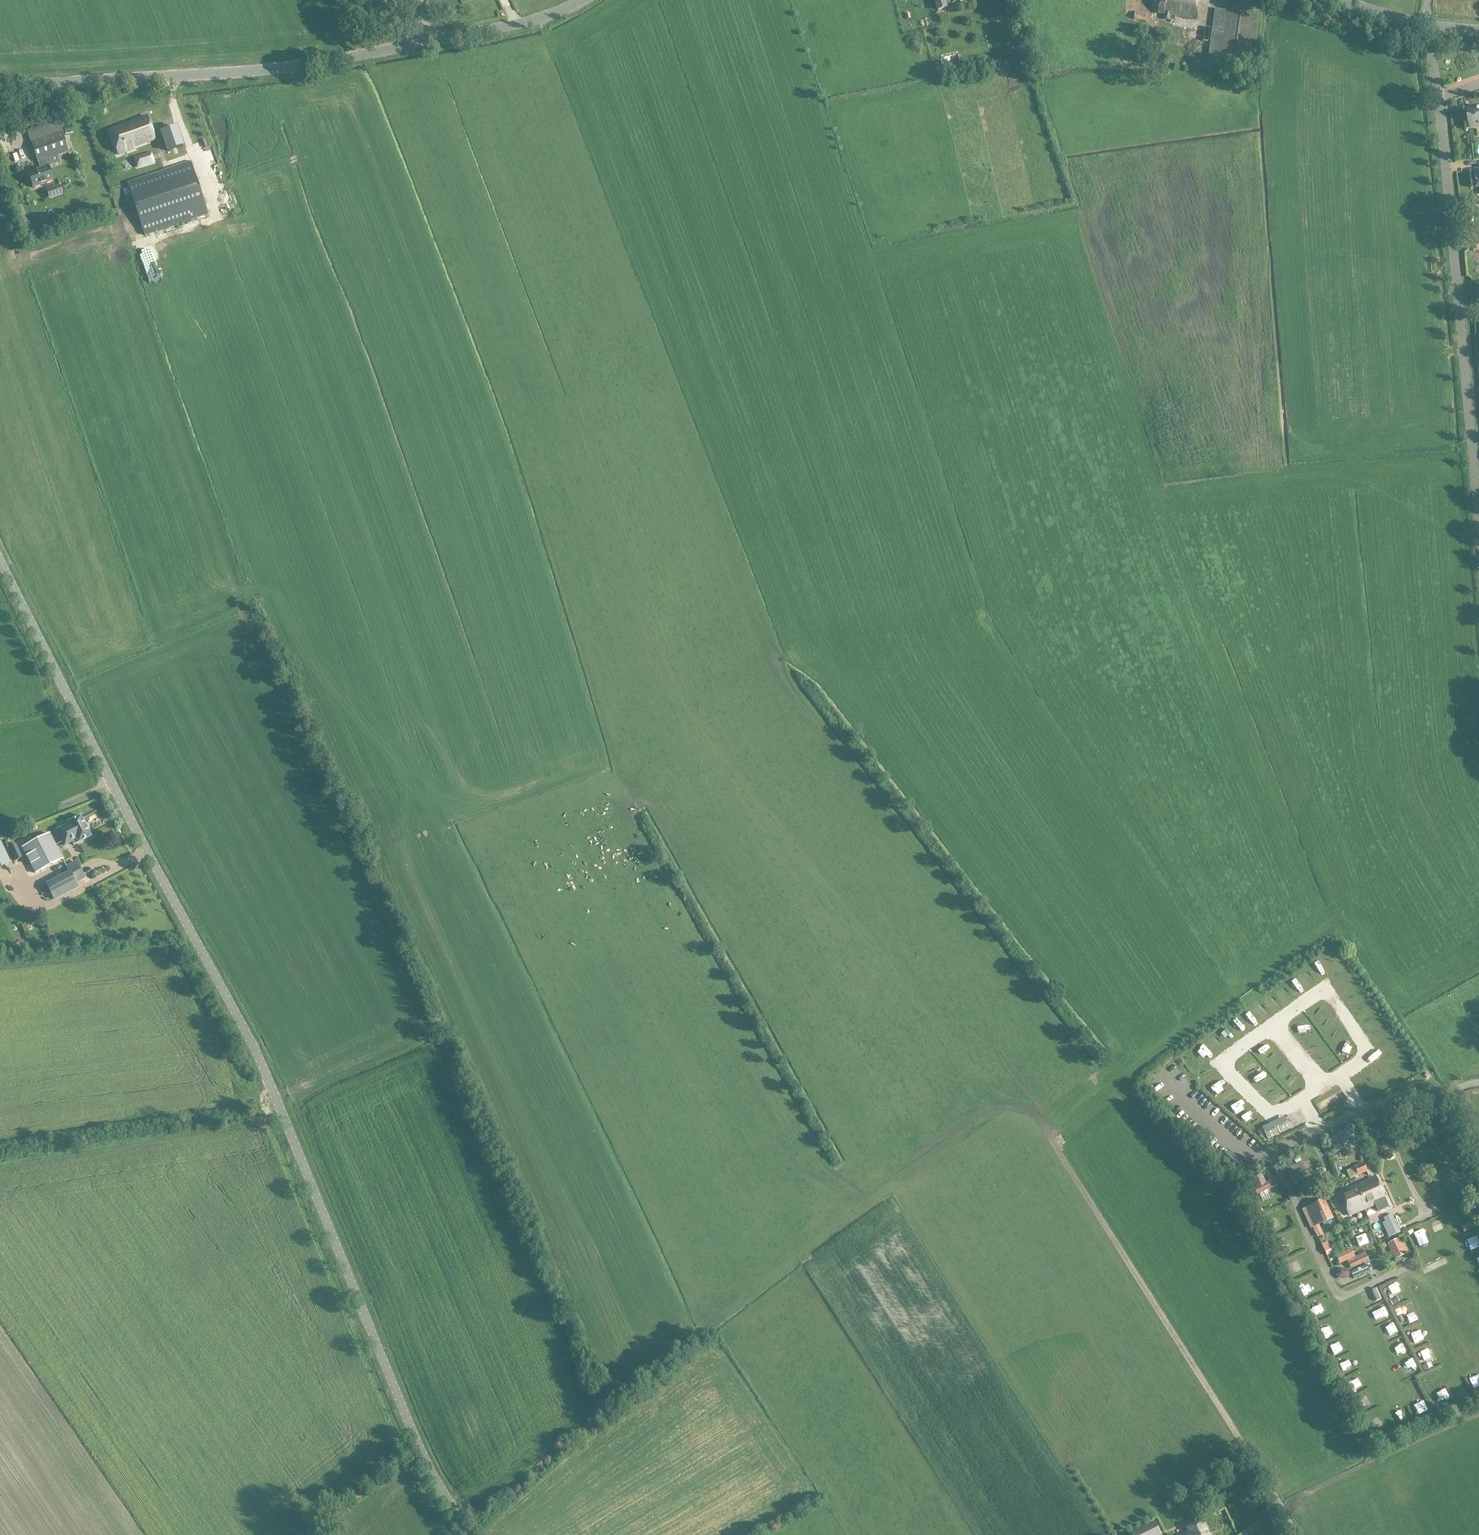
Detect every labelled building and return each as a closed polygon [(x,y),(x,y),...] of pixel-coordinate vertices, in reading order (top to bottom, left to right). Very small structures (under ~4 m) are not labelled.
[(938,11),(947,8),(946,5),(958,2),(958,0),(935,0),(938,11)] [(986,1),(991,19),(1002,15),(998,0),(990,0),(986,1)] [(1200,0),(1160,0),(1158,14),(1165,15),(1164,20),(1169,21),(1170,16),(1196,20),(1198,16),(1200,0)] [(1209,51),(1207,69),(1232,73),(1234,55),(1251,57),(1257,14),(1253,14),(1254,3),(1243,2),(1243,0),(1228,0),(1226,10),(1215,9),(1209,51)] [(958,53),(939,56),(942,68),(960,65),(958,53)] [(983,55),(986,67),(993,65),(990,53),(983,55)] [(1468,109),(1470,127),(1478,126),(1478,108),(1468,109)] [(183,146),(172,112),(155,117),(167,151),(183,146)] [(146,117),(109,131),(118,155),(134,149),(133,147),(154,139),(146,117)] [(59,122),(28,133),(38,163),(40,169),(28,173),(33,187),(53,180),(48,166),(46,160),(69,152),(62,132),(65,131),(65,134),(73,132),(71,122),(70,122),(70,119),(59,122)] [(151,152),(133,157),(134,159),(136,167),(136,168),(154,163),(151,152)] [(208,215),(191,161),(127,182),(144,236),(208,215)] [(49,199),(63,195),(59,185),(46,189),(49,199)] [(26,215),(17,217),(23,239),(32,236),(26,215)] [(237,223),(231,221),(228,231),(234,233),(237,223)] [(215,307),(217,319),(232,316),(230,304),(215,307)] [(76,839),(78,843),(91,836),(80,815),(67,822),(68,824),(57,830),(65,845),(76,839)] [(50,834),(22,848),(35,874),(62,859),(50,834)] [(10,863),(1,842),(0,843),(0,868),(10,863)] [(66,867),(69,874),(46,886),(54,900),(77,888),(75,883),(85,878),(77,861),(66,867)] [(101,875),(100,866),(88,867),(89,876),(101,875)] [(1290,1120),(1287,1121),(1264,1133),(1268,1139),(1293,1127),(1290,1120)] [(1339,1133),(1327,1139),(1335,1154),(1346,1148),(1347,1150),(1358,1145),(1349,1128),(1339,1133)] [(1301,1162),(1286,1169),(1290,1179),(1298,1176),(1299,1179),(1303,1177),(1302,1174),(1305,1173),(1301,1162)] [(1358,1175),(1367,1171),(1364,1163),(1354,1167),(1358,1175)] [(1267,1191),(1279,1185),(1276,1178),(1266,1183),(1262,1174),(1252,1178),(1256,1187),(1254,1188),(1257,1195),(1259,1194),(1263,1202),(1270,1198),(1267,1191)] [(1388,1207),(1384,1199),(1385,1199),(1376,1177),(1358,1185),(1367,1207),(1375,1203),(1378,1211),(1388,1207)] [(1367,1207),(1358,1185),(1339,1193),(1349,1215),(1367,1207)] [(1313,1228),(1333,1218),(1325,1199),(1302,1209),(1310,1228),(1313,1226),(1313,1228)] [(1403,1203),(1394,1208),(1397,1214),(1406,1209),(1403,1203)] [(1389,1215),(1396,1213),(1394,1207),(1387,1210),(1389,1215)] [(1400,1232),(1400,1231),(1394,1218),(1382,1223),(1383,1224),(1389,1237),(1400,1232)] [(1409,1253),(1401,1237),(1387,1244),(1395,1260),(1409,1253)] [(1332,1252),(1327,1241),(1321,1244),(1327,1255),(1332,1252)] [(1337,1263),(1337,1272),(1345,1272),(1345,1263),(1337,1263)] [(1371,1270),(1368,1265),(1351,1272),(1353,1278),(1371,1270)] [(1381,1282),(1384,1291),(1397,1285),(1394,1276),(1381,1282)] [(1410,1305),(1400,1308),(1404,1317),(1413,1314),(1410,1305)] [(1403,1325),(1407,1333),(1413,1331),(1409,1322),(1403,1325)] [(1425,1361),(1434,1356),(1429,1347),(1421,1352),(1425,1361)] [(1442,1383),(1433,1387),(1439,1397),(1447,1392),(1442,1383)] [(1196,1493),(1190,1496),(1194,1505),(1200,1502),(1196,1493)] [(1201,1519),(1186,1526),(1188,1531),(1179,1534),(1208,1534),(1201,1519)] [(1133,1534),(1160,1534),(1153,1522),(1132,1533),(1133,1534)] [(1255,1525),(1255,1534),(1263,1534),(1263,1525),(1255,1525)]
